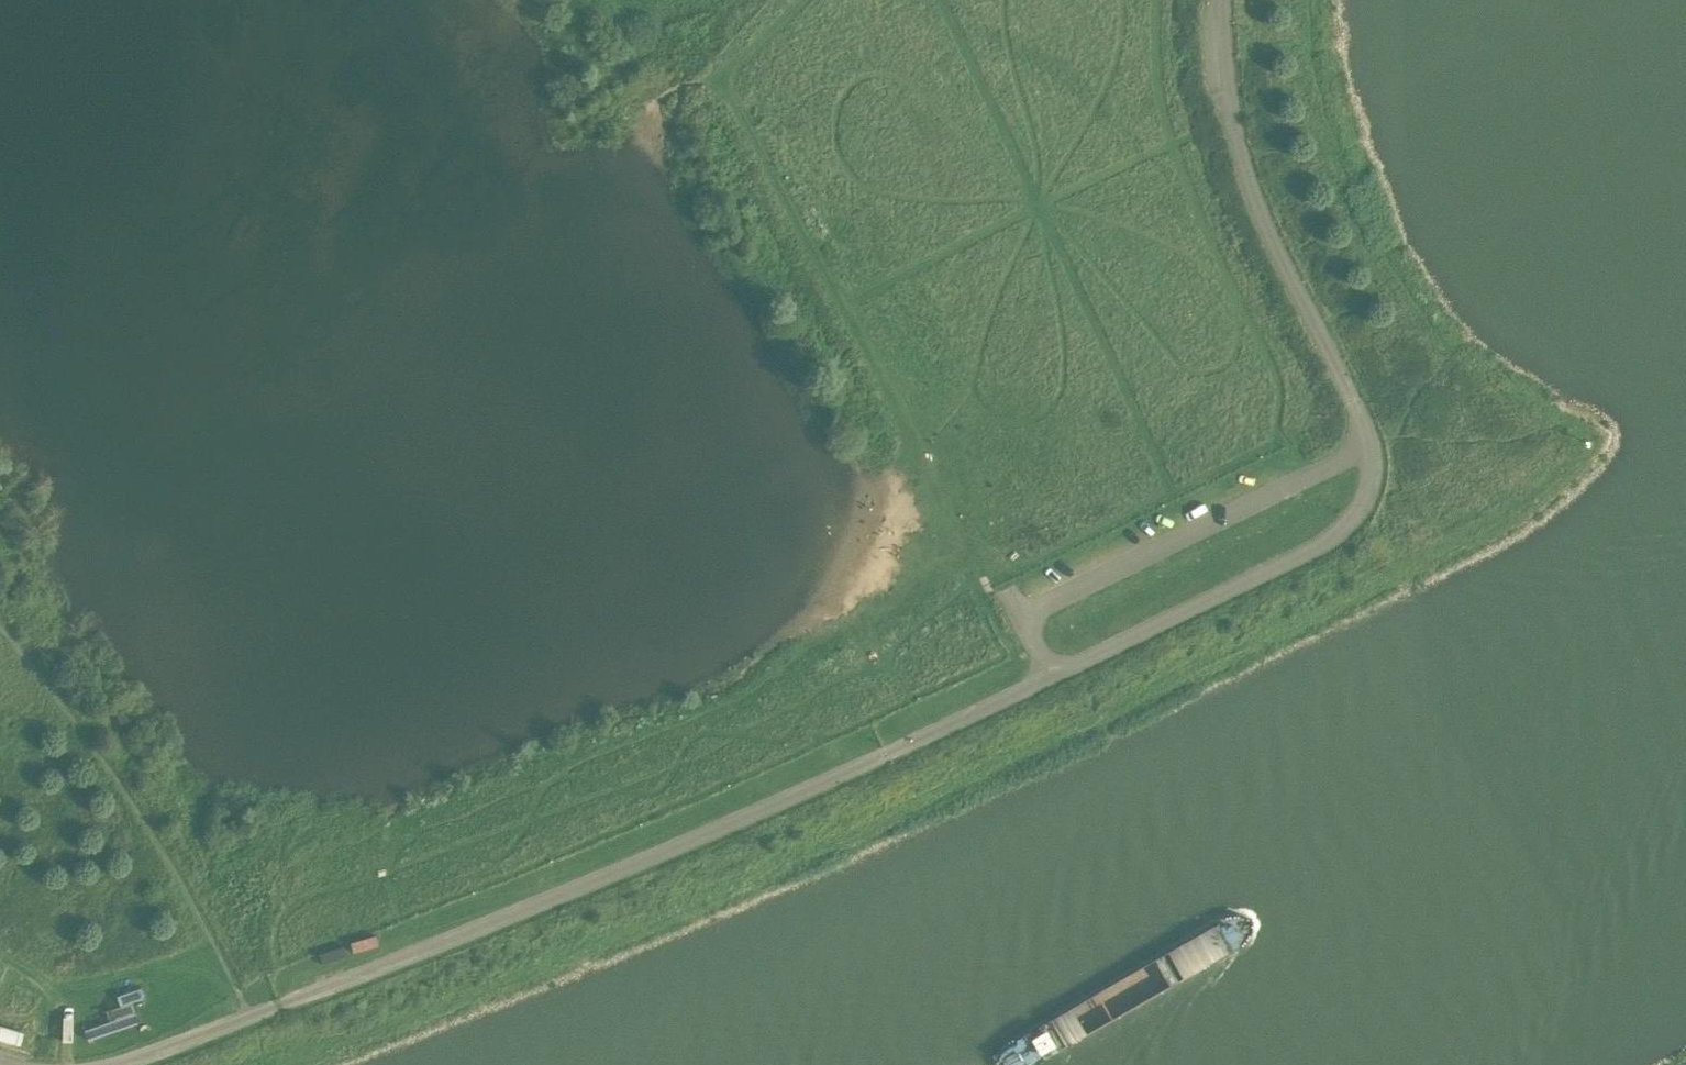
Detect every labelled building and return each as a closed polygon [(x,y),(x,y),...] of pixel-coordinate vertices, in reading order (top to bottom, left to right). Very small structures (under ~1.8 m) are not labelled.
[(19,1044),(22,1031),(0,1025),(0,1038),(19,1044)]
